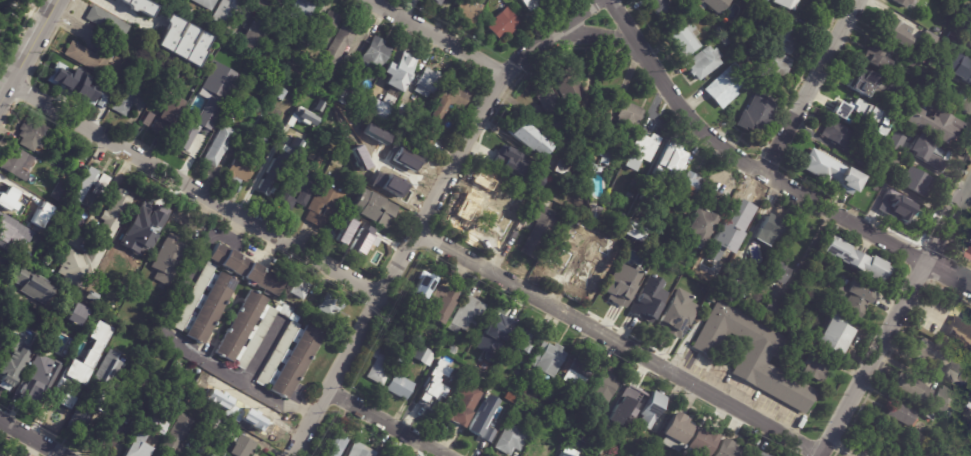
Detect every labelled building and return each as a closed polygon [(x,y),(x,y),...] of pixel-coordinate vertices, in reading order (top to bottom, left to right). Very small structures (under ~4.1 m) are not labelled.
[(123,6),(113,0),(143,0),(135,12),(132,16),(121,11),(123,6)] [(157,4),(149,0),(116,0),(152,15),(157,4)] [(191,1),(192,0),(217,0),(211,12),(191,1)] [(210,20),(221,0),(241,0),(225,28),(210,20)] [(257,5),(260,0),(264,2),(265,0),(283,0),(275,15),(267,10),(257,5)] [(283,21),(295,0),(300,0),(302,1),(302,0),(309,0),(315,4),(301,31),(283,21)] [(452,17),(461,0),(473,0),(483,6),(473,26),(460,19),(460,21),(452,17)] [(529,12),(521,0),(544,0),(537,5),(538,6),(529,12)] [(657,18),(644,0),(665,0),(671,9),(657,18)] [(701,4),(696,0),(731,0),(718,15),(702,2),(701,4)] [(773,2),(774,0),(803,0),(799,8),(797,12),(795,10),(794,12),(790,10),(789,10),(773,2)] [(892,1),(893,0),(913,0),(916,2),(913,8),(909,5),(906,10),(892,1)] [(107,31),(84,18),(92,5),(130,27),(117,48),(104,40),(108,32),(107,31)] [(181,6),(192,12),(189,18),(178,12),(181,6)] [(518,24),(513,28),(515,31),(501,44),(487,28),(496,20),(494,18),(506,7),(519,22),(518,24)] [(284,12),(287,13),(281,23),(276,20),(282,10),(284,12)] [(329,11),(341,18),(327,46),(317,40),(315,43),(307,39),(321,14),(325,16),(328,11),(329,11)] [(263,18),(271,22),(253,55),(237,46),(255,13),(263,18)] [(739,26),(746,13),(759,21),(752,33),(739,26)] [(902,22),(905,23),(903,27),(909,30),(908,34),(902,46),(884,36),(885,32),(878,28),(886,13),(902,22)] [(156,45),(198,66),(213,37),(171,16),(156,45)] [(797,54),(792,51),(789,58),(794,61),(777,91),(753,78),(770,47),(778,52),(782,46),(767,37),(779,16),(792,23),(789,30),(802,38),(799,43),(802,45),(797,54)] [(346,20),(360,28),(356,36),(357,37),(355,40),(354,39),(348,48),(346,47),(339,59),(342,61),(330,81),(315,73),(335,39),(333,38),(344,19),(346,20)] [(701,47),(685,59),(670,38),(691,22),(699,34),(694,38),(701,47)] [(718,39),(729,30),(736,39),(725,47),(718,39)] [(951,32),(960,37),(956,43),(948,37),(951,32)] [(375,36),(385,42),(384,45),(392,50),(382,66),(383,67),(378,76),(358,65),(374,36),(375,36)] [(167,45),(161,57),(148,49),(155,38),(167,45)] [(303,43),(299,49),(292,45),(296,39),(303,43)] [(84,49),(94,54),(98,47),(112,56),(100,76),(63,55),(71,41),(84,49)] [(888,49),(891,51),(886,60),(891,63),(885,74),(866,64),(867,62),(863,59),(870,47),(872,49),(876,42),(888,49)] [(722,64),(698,81),(694,76),(692,77),(689,73),(691,71),(689,69),(694,65),(690,60),(709,46),(713,51),(716,48),(722,57),(719,59),(722,64)] [(298,54),(294,62),(288,58),(292,51),(298,54)] [(416,59),(408,74),(410,75),(400,94),(384,85),(389,77),(382,73),(388,62),(394,66),(402,51),(416,59)] [(908,57),(925,67),(921,74),(904,64),(908,57)] [(73,94),(72,93),(76,85),(54,72),(61,59),(98,79),(93,88),(98,91),(92,102),(87,99),(86,101),(73,94)] [(960,79),(970,59),(970,85),(960,79)] [(711,99),(703,91),(734,63),(749,80),(736,92),(739,95),(721,111),(711,99)] [(571,69),(585,96),(565,106),(550,76),(570,67),(571,69)] [(426,69),(434,73),(435,71),(439,73),(438,75),(444,79),(434,96),(429,93),(426,99),(414,92),(416,87),(415,86),(425,68),(426,69)] [(163,138),(151,131),(158,119),(156,118),(163,106),(157,103),(158,102),(157,101),(163,91),(161,90),(164,85),(163,84),(171,70),(178,74),(171,86),(179,90),(176,95),(186,102),(165,139),(163,138)] [(850,83),(852,79),(854,80),(855,78),(856,79),(861,71),(865,73),(865,72),(875,78),(873,83),(875,84),(866,100),(849,90),(850,88),(848,87),(850,83)] [(146,94),(144,99),(137,95),(124,117),(110,109),(131,73),(152,85),(146,94)] [(355,82),(348,94),(341,90),(347,78),(355,82)] [(455,81),(463,86),(461,89),(470,94),(461,111),(450,105),(448,107),(447,106),(437,123),(433,121),(431,125),(426,122),(430,117),(429,116),(438,99),(440,99),(443,100),(454,81),(455,81)] [(554,132),(533,89),(548,82),(569,125),(554,132)] [(905,90),(900,98),(898,97),(896,101),(885,95),(892,83),(905,90)] [(271,95),(276,86),(288,93),(283,102),(276,98),(274,101),(271,99),(273,96),(271,95)] [(930,91),(939,95),(936,102),(927,97),(930,91)] [(961,91),(970,96),(970,115),(953,104),(961,91)] [(383,124),(362,112),(371,97),(381,103),(386,94),(397,100),(383,124)] [(770,123),(766,131),(763,129),(758,139),(735,126),(744,111),(746,112),(756,94),(777,105),(769,119),(772,120),(770,123)] [(853,100),(861,104),(850,125),(831,114),(839,101),(842,103),(845,98),(846,99),(848,97),(853,100)] [(642,109),(644,111),(637,126),(636,125),(632,133),(631,132),(629,138),(615,132),(618,126),(616,125),(619,118),(617,117),(625,101),(642,109)] [(319,117),(298,106),(293,115),(314,126),(319,117)] [(961,136),(961,137),(956,134),(954,138),(952,137),(950,140),(948,139),(944,145),(905,122),(913,107),(923,113),(920,117),(929,123),(932,117),(933,118),(938,109),(967,125),(961,136)] [(342,111),(338,119),(334,116),(338,109),(342,111)] [(147,127),(143,124),(150,112),(156,116),(149,127),(147,127)] [(397,113),(406,117),(400,129),(390,124),(396,112),(397,113)] [(883,113),(893,119),(889,126),(878,120),(883,113)] [(578,117),(590,119),(588,130),(575,128),(577,117),(578,117)] [(856,147),(852,144),(848,152),(826,140),(830,133),(820,128),(826,118),(861,137),(856,147)] [(543,158),(541,159),(531,150),(529,152),(509,135),(510,135),(507,132),(518,119),(521,122),(521,121),(541,137),(541,138),(551,147),(543,158)] [(28,122),(39,128),(41,125),(51,131),(40,149),(36,146),(32,153),(18,145),(22,139),(18,136),(21,131),(18,130),(22,123),(24,124),(27,121),(28,122)] [(181,149),(180,149),(186,138),(180,135),(188,121),(210,134),(205,142),(204,141),(195,158),(181,149)] [(650,125),(651,126),(647,135),(651,136),(652,135),(661,139),(649,164),(641,160),(640,163),(628,157),(639,135),(637,135),(644,122),(650,125)] [(226,149),(215,168),(202,161),(223,125),(235,132),(226,149)] [(401,129),(412,134),(408,140),(398,134),(401,129)] [(420,159),(421,160),(413,174),(404,169),(403,172),(375,157),(376,155),(371,152),(374,147),(378,149),(378,148),(379,149),(382,144),(381,143),(382,141),(384,142),(384,141),(378,138),(381,132),(387,136),(388,134),(415,149),(411,155),(420,159)] [(906,136),(893,132),(888,147),(900,151),(906,136)] [(419,138),(423,140),(420,146),(413,143),(416,136),(419,138)] [(294,137),(305,143),(301,153),(289,147),(294,137)] [(941,172),(927,163),(926,165),(923,163),(924,162),(914,156),(916,153),(911,150),(916,142),(919,144),(921,141),(923,142),(925,138),(935,144),(930,153),(946,163),(941,172)] [(596,142),(615,147),(610,163),(609,163),(608,166),(600,163),(602,157),(597,155),(597,156),(590,154),(594,141),(596,142)] [(346,143),(355,148),(350,156),(342,151),(340,153),(338,152),(342,145),(344,146),(346,143)] [(493,151),(498,144),(502,147),(504,144),(524,158),(514,172),(508,167),(507,168),(494,158),(497,154),(493,151)] [(673,146),(682,151),(681,153),(688,157),(679,172),(669,166),(665,172),(657,167),(660,161),(657,159),(665,144),(670,147),(671,145),(673,146)] [(33,162),(28,171),(22,168),(21,170),(30,175),(25,182),(1,167),(14,146),(35,159),(33,162)] [(247,181),(246,184),(241,181),(238,185),(230,181),(231,179),(225,175),(235,157),(238,158),(243,149),(249,153),(248,156),(250,157),(247,163),(254,167),(247,181)] [(573,149),(581,156),(576,161),(568,154),(573,149)] [(823,156),(846,169),(846,170),(862,179),(854,195),(853,195),(852,196),(839,189),(840,187),(836,185),(837,183),(831,180),(828,184),(801,169),(812,149),(824,155),(823,156)] [(894,170),(879,162),(886,151),(900,159),(894,170)] [(855,162),(859,153),(872,160),(867,170),(855,163),(855,162)] [(374,160),(401,175),(396,184),(396,185),(397,184),(405,188),(397,203),(361,183),(364,177),(363,176),(364,174),(365,174),(368,170),(367,170),(368,166),(364,164),(367,158),(373,161),(374,160)] [(555,172),(553,172),(558,160),(571,166),(566,177),(555,172)] [(597,166),(593,173),(587,170),(590,163),(597,166)] [(89,166),(96,171),(98,169),(104,173),(103,175),(109,179),(98,198),(89,193),(93,186),(89,184),(79,202),(71,198),(88,166),(89,166)] [(933,189),(926,200),(901,184),(902,184),(898,181),(908,166),(911,168),(912,167),(937,182),(933,189)] [(263,188),(262,188),(257,185),(266,167),(270,169),(271,167),(278,171),(277,173),(280,175),(277,181),(279,190),(274,192),(274,196),(266,199),(263,188)] [(307,173),(320,180),(310,197),(311,198),(305,209),(296,204),(291,213),(277,205),(298,168),(307,173)] [(470,198),(475,189),(469,185),(477,170),(499,182),(474,227),(458,219),(470,198)] [(695,175),(705,181),(694,201),(685,196),(684,198),(676,194),(689,171),(695,175)] [(2,208),(0,207),(0,177),(17,187),(22,189),(12,207),(5,203),(2,208)] [(61,184),(70,190),(65,199),(66,200),(63,205),(50,197),(58,183),(61,184)] [(323,231),(304,220),(309,211),(307,210),(322,183),(345,196),(324,232),(323,231)] [(520,206),(517,212),(510,208),(494,239),(479,231),(503,185),(525,197),(520,206)] [(550,185),(560,191),(555,199),(545,194),(550,185)] [(101,247),(105,250),(91,276),(89,275),(81,290),(72,285),(71,286),(61,281),(64,276),(57,273),(70,249),(82,256),(84,252),(86,254),(104,221),(100,218),(104,210),(106,211),(110,204),(107,203),(111,197),(112,198),(114,195),(115,195),(118,188),(127,193),(126,194),(132,198),(131,200),(132,201),(121,221),(119,220),(109,239),(106,237),(101,247)] [(633,188),(637,190),(633,199),(628,197),(633,188)] [(369,193),(383,201),(384,200),(398,208),(385,231),(357,215),(357,214),(346,208),(350,201),(352,203),(354,199),(356,200),(360,191),(367,195),(369,193)] [(722,200),(717,209),(705,202),(712,191),(724,197),(722,200)] [(907,199),(903,205),(904,206),(905,205),(919,213),(915,219),(916,220),(914,223),(913,223),(908,232),(894,224),(901,212),(895,208),(898,203),(891,199),(895,192),(907,199)] [(737,198),(758,209),(735,251),(720,242),(733,218),(729,216),(732,213),(727,211),(735,197),(737,198)] [(121,246),(145,256),(156,231),(159,232),(168,212),(140,200),(121,246)] [(531,232),(536,223),(529,219),(537,204),(559,216),(534,261),(519,253),(531,232)] [(589,206),(600,209),(597,220),(586,217),(589,206)] [(710,212),(714,214),(713,216),(717,218),(713,225),(712,224),(710,229),(712,230),(702,248),(700,247),(698,250),(687,245),(692,236),(685,233),(693,218),(691,217),(696,208),(704,212),(706,210),(710,212)] [(38,209),(54,218),(48,229),(32,220),(38,209)] [(619,213),(625,216),(622,224),(616,221),(619,213)] [(757,233),(767,214),(785,225),(775,243),(757,233)] [(6,250),(8,246),(23,252),(33,230),(0,215),(0,248),(6,250)] [(378,235),(364,262),(345,252),(350,244),(340,239),(334,251),(321,244),(328,231),(336,235),(341,224),(342,221),(343,222),(346,216),(360,223),(355,233),(359,235),(363,227),(378,235)] [(581,240),(578,245),(571,242),(554,273),(540,265),(564,219),(586,231),(581,240)] [(180,240),(181,240),(180,243),(189,248),(167,289),(152,281),(157,272),(150,268),(169,234),(180,240)] [(853,247),(858,250),(857,252),(859,253),(860,252),(864,254),(864,255),(869,258),(871,254),(881,259),(885,261),(884,264),(888,266),(880,282),(867,275),(868,273),(864,271),(863,273),(845,262),(844,263),(838,259),(839,258),(831,254),(830,255),(821,250),(830,234),(849,245),(847,247),(850,249),(850,248),(852,249),(853,247)] [(592,266),(597,256),(590,252),(599,238),(620,250),(595,295),(580,287),(592,266)] [(126,249),(127,249),(126,252),(137,259),(116,298),(100,289),(104,282),(99,279),(118,244),(126,249)] [(230,248),(231,249),(229,253),(239,258),(240,257),(250,263),(250,264),(262,271),(262,270),(284,281),(275,298),(272,296),(271,297),(266,294),(266,293),(253,286),(241,280),(241,278),(231,273),(231,274),(218,267),(214,274),(217,275),(219,274),(229,279),(229,278),(232,280),(231,280),(236,283),(226,302),(224,307),(223,307),(213,328),(212,328),(202,346),(185,337),(188,330),(185,329),(184,332),(174,327),(209,262),(214,264),(214,263),(208,260),(217,244),(224,248),(225,246),(230,248)] [(787,267),(786,270),(789,272),(781,287),(769,280),(767,284),(760,281),(763,276),(762,275),(770,259),(774,261),(777,254),(790,261),(787,267)] [(664,273),(665,272),(667,273),(666,275),(671,278),(666,288),(633,269),(622,289),(612,283),(623,264),(630,268),(636,257),(645,262),(646,261),(647,261),(646,264),(664,273)] [(641,273),(617,262),(601,295),(625,307),(641,273)] [(18,291),(20,287),(6,278),(13,266),(19,269),(21,266),(31,273),(28,277),(33,280),(35,277),(46,283),(46,284),(53,288),(42,306),(18,291)] [(427,275),(428,276),(429,273),(437,278),(425,298),(413,291),(423,273),(427,275)] [(660,289),(664,282),(649,274),(629,311),(652,322),(667,293),(660,289)] [(742,300),(727,292),(735,277),(750,285),(742,300)] [(308,285),(309,286),(301,300),(288,293),(296,278),(308,285)] [(682,312),(672,330),(651,318),(673,279),(694,291),(682,312)] [(877,291),(860,321),(842,310),(847,301),(835,294),(839,286),(847,291),(854,279),(877,291)] [(451,286),(460,291),(442,324),(422,313),(437,286),(440,286),(444,288),(445,291),(449,285),(451,286)] [(318,345),(287,401),(269,390),(273,382),(270,380),(267,387),(257,381),(292,319),(289,318),(290,317),(280,312),(280,311),(279,310),(246,370),(215,353),(220,343),(229,326),(230,326),(232,322),(231,321),(239,308),(240,308),(244,301),(243,301),(249,289),(267,299),(265,303),(269,306),(270,305),(276,308),(278,304),(283,307),(285,303),(295,308),(293,312),(300,316),(297,322),(301,324),(299,328),(303,329),(305,325),(323,335),(318,345)] [(479,301),(486,305),(471,334),(460,328),(457,333),(448,328),(466,294),(479,301)] [(344,305),(340,311),(333,307),(328,318),(317,312),(326,295),(344,305)] [(798,295),(807,300),(805,304),(796,299),(798,295)] [(784,308),(776,322),(762,313),(770,300),(784,308)] [(806,414),(804,416),(731,376),(748,344),(727,333),(713,359),(692,348),(718,301),(735,310),(735,309),(741,313),(740,314),(751,320),(751,319),(756,321),(755,323),(790,341),(779,362),(771,358),(767,365),(817,392),(813,401),(814,401),(813,404),(811,403),(806,414)] [(79,326),(88,309),(74,303),(65,319),(79,326)] [(502,313),(517,320),(504,345),(492,340),(493,337),(492,337),(497,328),(494,326),(501,312),(502,313)] [(845,320),(842,325),(851,330),(837,357),(813,344),(830,312),(845,320)] [(959,314),(970,320),(970,348),(969,347),(970,344),(960,339),(961,336),(950,330),(959,314)] [(3,329),(0,327),(0,315),(8,320),(3,329)] [(405,344),(384,331),(390,321),(399,326),(402,321),(409,326),(405,332),(411,335),(405,344)] [(535,335),(530,345),(532,346),(529,353),(510,343),(519,326),(536,334),(535,335)] [(966,370),(970,373),(970,378),(965,388),(945,377),(947,374),(945,373),(948,367),(943,364),(943,363),(938,360),(935,367),(912,354),(922,337),(970,363),(966,370)] [(548,343),(554,346),(555,343),(563,347),(561,350),(567,353),(553,378),(549,376),(547,380),(535,373),(537,369),(537,368),(534,373),(529,371),(532,365),(531,365),(544,341),(548,343)] [(411,357),(418,344),(431,351),(430,352),(436,355),(429,366),(424,364),(411,357)] [(451,344),(459,348),(456,353),(448,349),(451,344)] [(375,347),(388,354),(386,359),(394,364),(382,386),(366,377),(376,359),(370,355),(374,346),(375,347)] [(829,358),(822,370),(826,372),(820,383),(801,372),(805,365),(802,364),(808,353),(812,355),(815,350),(829,358)] [(8,394),(0,390),(0,356),(3,351),(16,359),(13,364),(22,369),(8,394)] [(104,414),(103,415),(95,411),(81,435),(75,432),(74,435),(65,430),(80,402),(92,409),(103,389),(98,386),(99,384),(92,380),(108,351),(117,356),(114,361),(123,366),(110,390),(115,393),(104,414)] [(49,356),(62,363),(56,375),(42,367),(49,356)] [(578,358),(581,360),(582,358),(589,362),(587,364),(593,367),(581,389),(562,379),(566,373),(562,371),(569,358),(573,361),(575,357),(578,358)] [(177,361),(184,365),(181,370),(174,366),(177,361)] [(522,372),(518,381),(511,378),(516,369),(522,372)] [(915,379),(926,384),(925,386),(936,391),(938,387),(941,389),(943,385),(963,397),(954,413),(946,408),(943,414),(894,388),(898,381),(895,380),(901,369),(916,377),(915,379)] [(610,373),(616,377),(614,380),(619,383),(606,407),(588,397),(603,370),(610,373)] [(77,372),(88,378),(81,392),(68,384),(76,371),(77,372)] [(415,385),(406,400),(386,389),(395,372),(415,384),(415,385)] [(45,387),(31,412),(10,400),(24,375),(45,387)] [(422,406),(414,401),(428,376),(449,388),(440,404),(427,397),(422,406)] [(463,382),(483,392),(472,413),(471,412),(463,427),(450,421),(441,416),(445,408),(450,411),(457,398),(454,396),(462,381),(463,382)] [(641,391),(642,392),(636,405),(639,407),(633,419),(631,417),(624,428),(609,420),(629,384),(641,391)] [(524,386),(530,389),(527,395),(521,391),(524,386)] [(150,452),(148,455),(123,455),(148,411),(156,416),(171,390),(180,395),(178,398),(181,400),(160,437),(160,438),(148,431),(139,446),(150,452)] [(535,390),(540,393),(537,399),(532,396),(535,390)] [(63,394),(75,401),(62,425),(44,416),(58,391),(63,394)] [(658,394),(659,392),(664,395),(663,397),(667,398),(662,408),(665,409),(658,422),(656,421),(648,436),(637,430),(644,417),(641,416),(654,392),(658,394)] [(499,400),(485,394),(468,432),(490,442),(496,430),(487,426),(499,400)] [(562,412),(554,408),(559,400),(566,405),(562,412)] [(139,419),(128,414),(136,401),(144,405),(141,411),(143,412),(139,419)] [(905,406),(916,412),(909,427),(886,414),(890,408),(891,409),(895,401),(905,406)] [(599,404),(605,408),(598,419),(592,415),(599,404)] [(264,419),(268,422),(266,425),(269,427),(265,433),(262,431),(258,438),(236,424),(237,423),(229,418),(233,412),(241,417),(246,409),(264,419)] [(677,412),(684,416),(683,416),(687,418),(685,422),(692,426),(682,444),(683,444),(678,452),(661,443),(666,435),(661,433),(674,410),(677,412)] [(924,416),(928,410),(935,414),(932,420),(924,416)] [(554,413),(560,417),(557,422),(551,418),(554,413)] [(189,432),(176,455),(156,455),(180,414),(194,422),(189,432)] [(207,427),(213,417),(221,422),(215,431),(207,427)] [(592,419),(599,423),(595,427),(589,423),(592,419)] [(520,451),(515,448),(510,455),(495,447),(506,427),(527,439),(520,451)] [(718,434),(705,455),(686,455),(682,454),(684,450),(683,450),(695,428),(702,431),(705,427),(707,429),(708,429),(718,434)] [(201,438),(205,429),(211,433),(207,441),(201,438)] [(350,438),(340,455),(315,455),(319,450),(321,451),(330,435),(332,436),(335,431),(343,436),(344,434),(350,438)] [(557,448),(552,455),(523,455),(535,435),(557,448)] [(258,446),(252,455),(249,455),(233,455),(231,455),(236,447),(235,446),(241,436),(254,444),(257,439),(259,441),(262,442),(259,447),(258,446)] [(739,452),(737,455),(711,455),(721,436),(724,438),(734,444),(732,448),(739,452)] [(759,442),(757,445),(751,441),(753,437),(760,440),(759,442)] [(377,452),(375,455),(347,455),(354,440),(371,449),(377,452)] [(648,454),(647,455),(633,455),(631,455),(622,450),(627,441),(636,445),(635,447),(648,454)] [(592,451),(589,455),(584,455),(577,452),(582,444),(591,449),(590,450),(592,451)]
